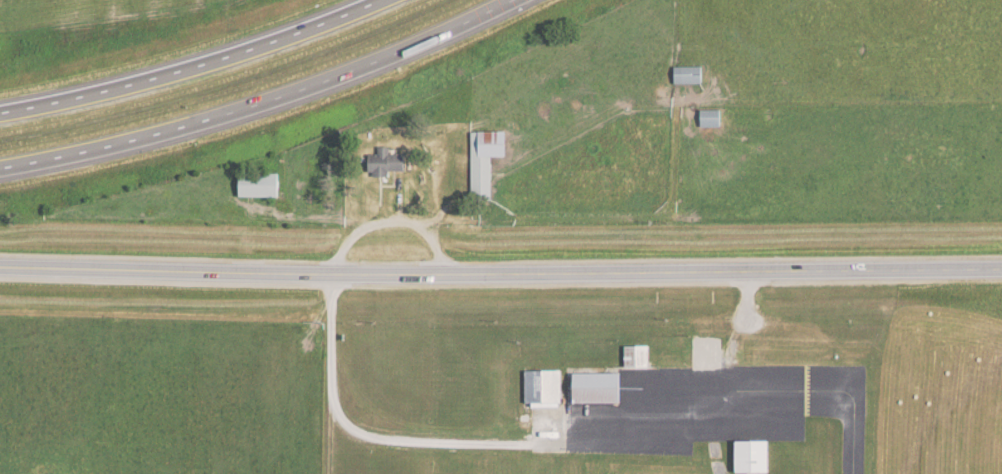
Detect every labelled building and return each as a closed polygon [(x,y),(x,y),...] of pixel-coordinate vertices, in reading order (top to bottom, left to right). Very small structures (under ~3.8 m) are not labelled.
[(704,83),(704,66),(674,66),(674,83),(704,83)] [(701,127),(723,127),(723,109),(701,109),(701,127)] [(471,131),(471,201),(494,201),(494,156),(510,156),(510,131),(471,131)] [(391,146),(377,146),(377,153),(372,153),(372,175),(391,175),(391,170),(407,170),(406,153),(391,153),(391,146)] [(281,172),(237,172),(237,197),(281,197),(281,172)] [(650,364),(650,345),(624,345),(624,364),(650,364)] [(562,368),(525,368),(526,403),(517,403),(518,427),(532,427),(531,402),(563,402),(562,368)] [(624,371),(571,371),(571,402),(624,402),(624,371)] [(774,471),(774,439),(735,439),(735,471),(774,471)]
